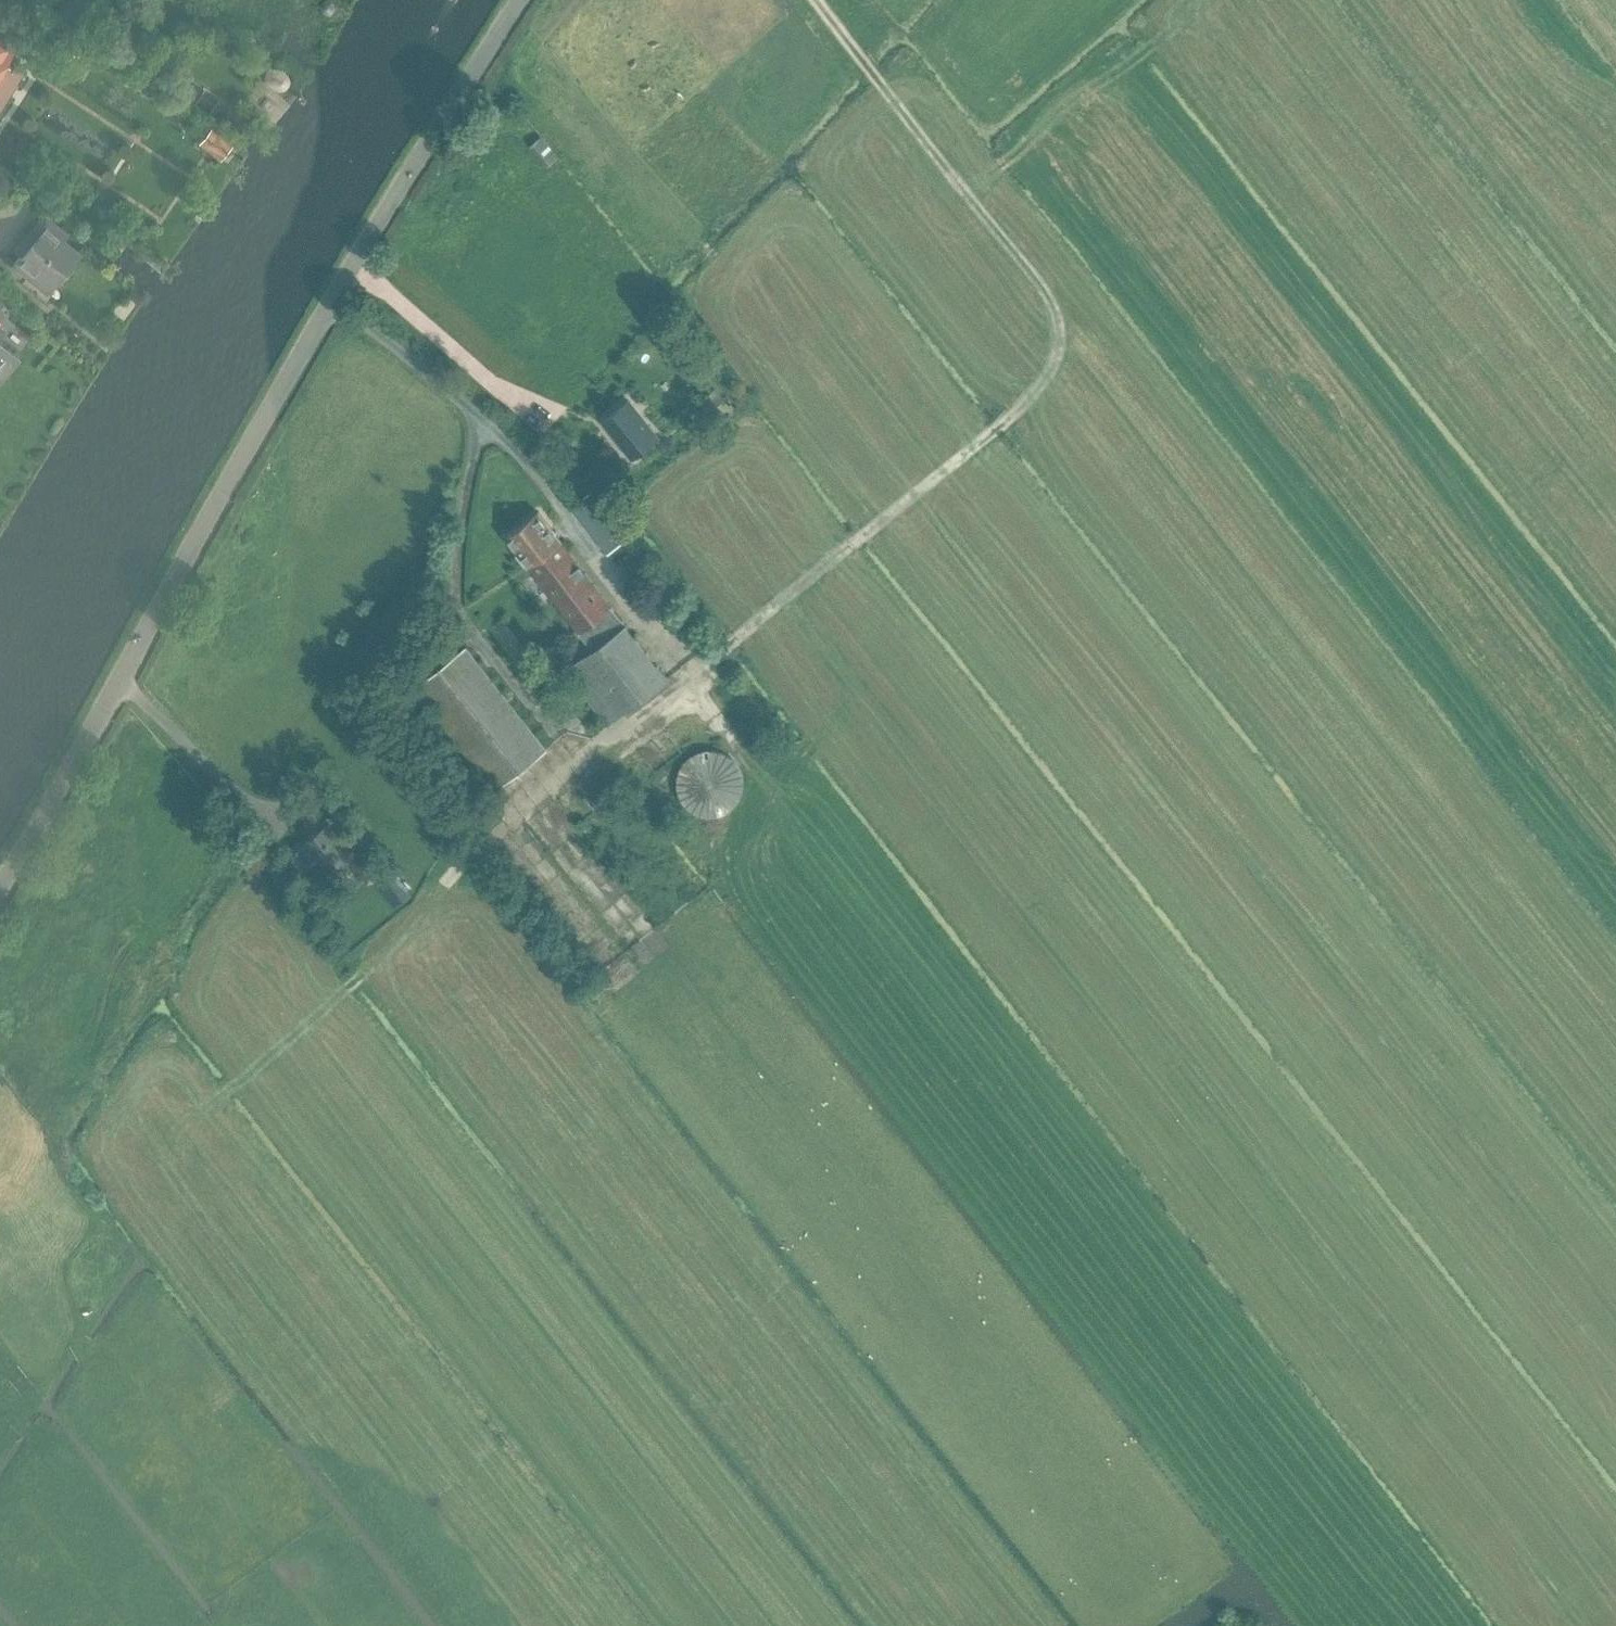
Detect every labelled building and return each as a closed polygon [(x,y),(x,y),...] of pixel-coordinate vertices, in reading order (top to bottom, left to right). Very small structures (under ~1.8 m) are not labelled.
[(3,67),(21,78),(25,70),(7,59),(12,51),(19,30),(0,18),(0,71),(3,67)] [(265,77),(265,78),(265,79),(265,80),(266,81),(266,82),(266,83),(267,84),(267,85),(268,85),(269,86),(269,87),(270,87),(272,88),(273,89),(275,90),(276,90),(278,91),(279,91),(281,91),(283,91),(284,91),(285,90),(286,90),(287,89),(288,88),(288,87),(289,87),(289,86),(290,85),(290,84),(290,83),(290,82),(290,81),(290,80),(290,79),(290,78),(289,78),(288,76),(287,74),(285,73),(284,72),(282,70),(281,70),(280,69),(279,69),(278,68),(277,68),(276,68),(275,68),(274,68),(273,68),(272,69),(271,69),(270,69),(270,70),(269,70),(268,71),(268,72),(267,72),(267,73),(266,74),(266,75),(266,76),(265,77)] [(233,145),(212,127),(199,143),(220,160),(233,145)] [(547,166),(557,158),(540,138),(530,146),(547,166)] [(50,221),(41,231),(40,229),(38,228),(35,228),(33,229),(32,230),(31,232),(30,234),(31,237),(32,238),(34,240),(14,263),(30,276),(33,271),(47,283),(48,282),(58,276),(62,265),(75,250),(61,239),(65,234),(50,221)] [(16,358),(0,344),(0,377),(16,358)] [(600,417),(630,452),(654,431),(625,396),(600,417)] [(722,399),(711,409),(721,421),(733,411),(722,399)] [(573,507),(608,552),(625,539),(591,494),(573,507)] [(608,725),(667,680),(538,512),(505,538),(592,651),(565,671),(608,725)] [(495,792),(547,751),(465,649),(400,700),(416,719),(429,709),(495,792)] [(733,808),(736,806),(738,803),(740,800),(742,796),(743,792),(744,788),(744,783),(744,778),(743,774),(741,769),(739,765),(736,761),(733,758),(729,755),(726,753),(722,752),(719,751),(715,750),(711,750),(707,750),(703,751),(699,752),(695,754),(691,756),(687,759),(684,763),(681,767),(679,771),(678,775),(677,780),(677,784),(677,788),(678,792),(679,795),(680,799),(682,802),(685,805),(688,808),(691,811),(695,814),(700,815),(704,817),(709,817),(714,817),(718,816),(723,815),(726,813),(730,811),(733,808)] [(353,850),(330,822),(329,821),(304,840),(306,843),(297,850),(309,866),(319,858),(328,870),(353,850)] [(393,907),(411,893),(394,873),(377,886),(393,907)]
